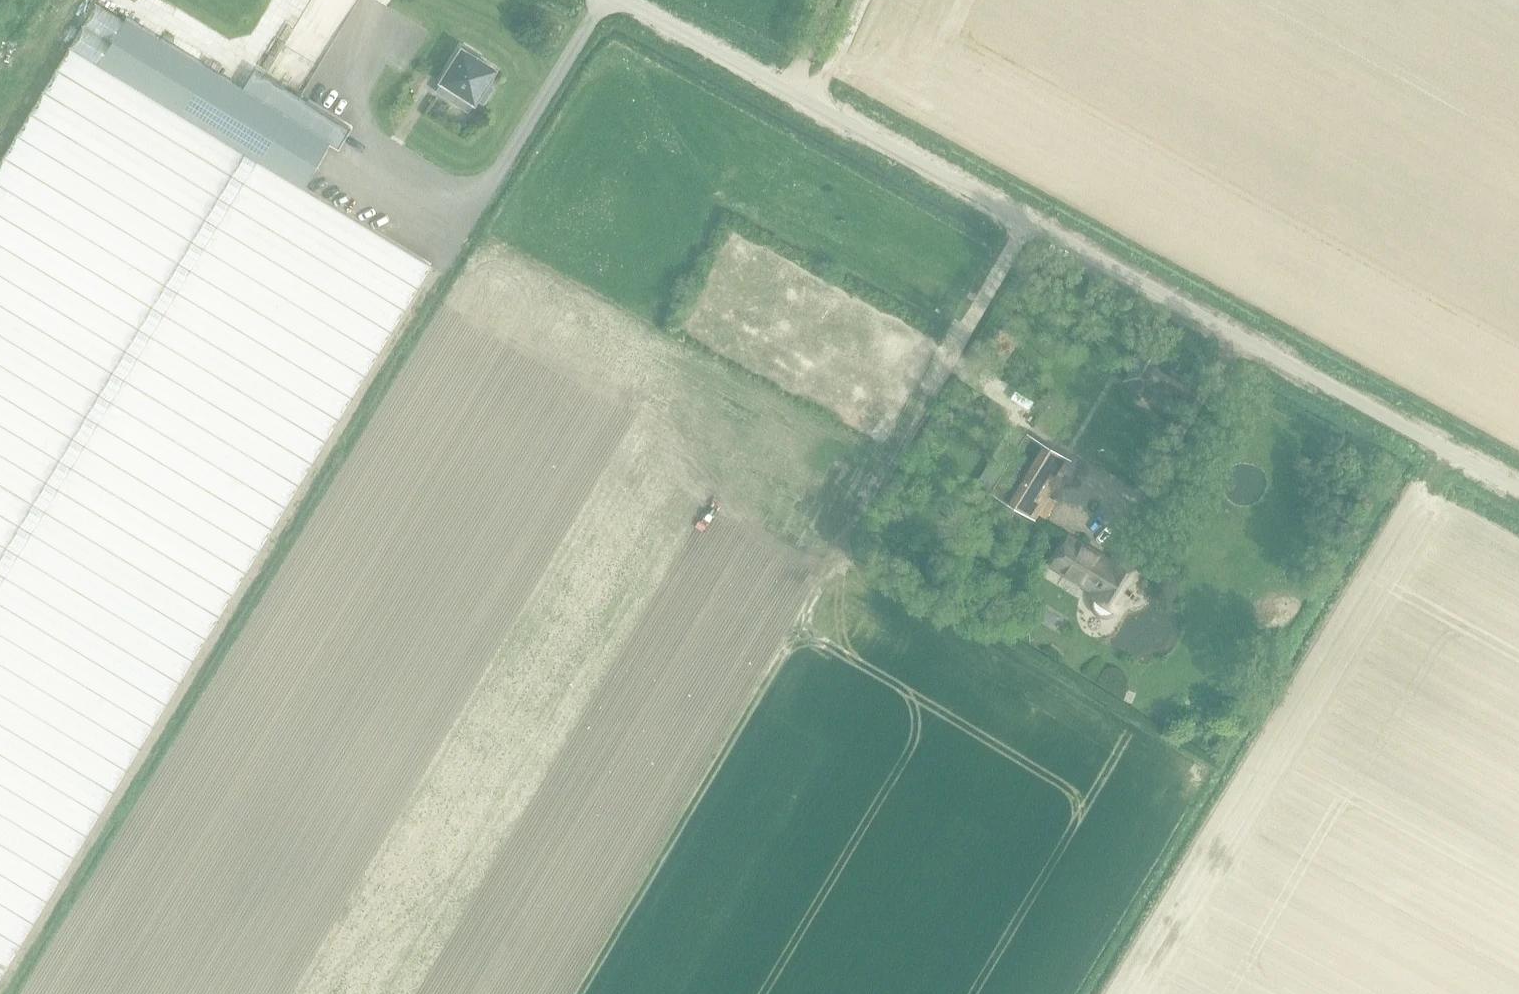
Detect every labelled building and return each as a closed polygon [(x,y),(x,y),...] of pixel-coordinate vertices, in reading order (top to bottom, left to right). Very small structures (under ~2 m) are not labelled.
[(433,267),(303,189),(330,144),(339,150),(352,129),(266,77),(253,98),(127,21),(126,23),(97,6),(0,165),(0,983),(433,267)] [(466,48),(465,50),(461,48),(440,82),(441,83),(436,91),(453,102),(458,93),(473,103),(476,99),(483,103),(493,87),(486,83),(495,69),(475,57),(476,55),(466,48)] [(1039,513),(1046,517),(1057,498),(1050,494),(1070,461),(1027,436),(993,492),(1036,518),(1039,513)] [(1114,559),(1112,563),(1070,537),(1052,566),(1095,592),(1092,596),(1120,612),(1141,576),(1114,559)]
